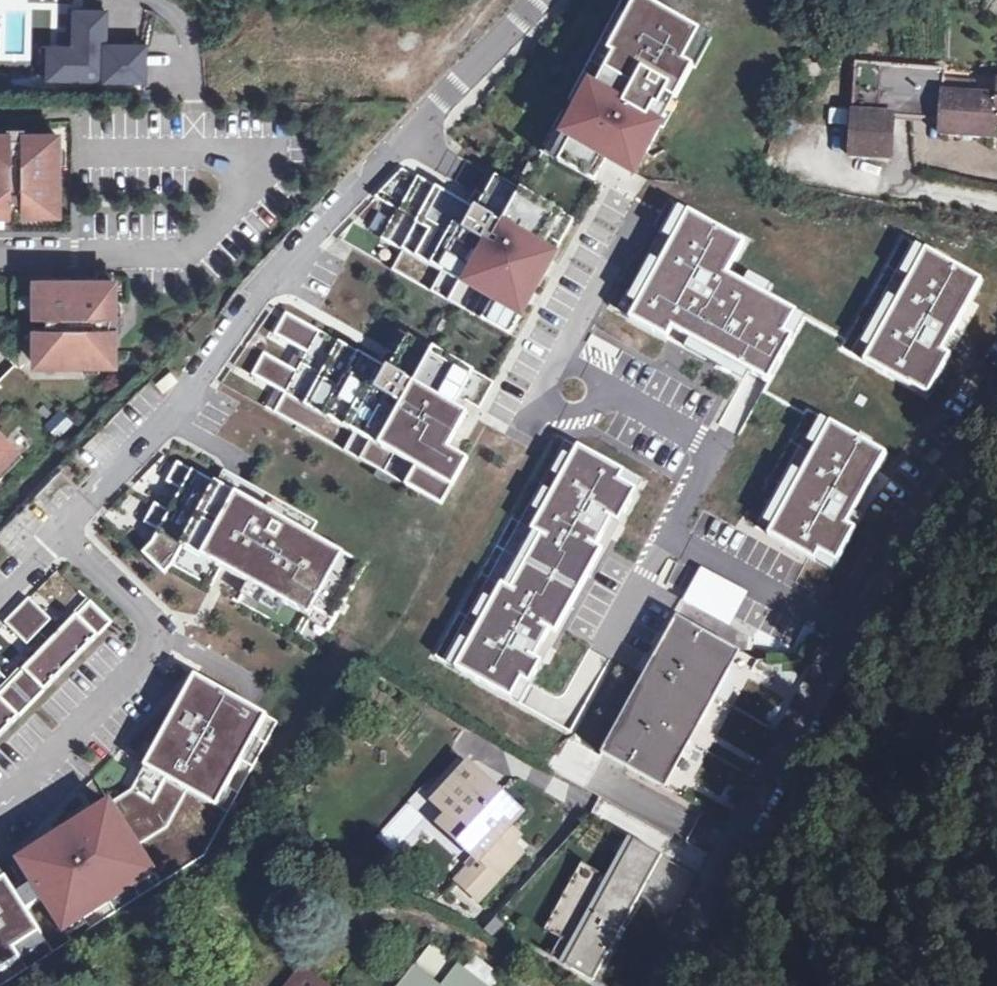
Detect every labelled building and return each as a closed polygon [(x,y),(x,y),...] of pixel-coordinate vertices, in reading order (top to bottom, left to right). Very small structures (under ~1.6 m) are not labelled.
[(646,4),(638,0),(609,53),(617,58),(646,4)] [(699,33),(646,4),(617,58),(599,91),(587,113),(579,109),(564,136),(572,140),(559,163),(594,182),(601,171),(607,160),(633,175),(660,127),(651,122),(665,97),(673,102),(692,68),(683,63),(699,33)] [(145,82),(146,46),(106,45),(106,12),(73,11),(73,48),(42,47),(42,76),(47,76),(47,81),(75,82),(75,76),(103,77),(103,82),(145,82)] [(708,38),(699,33),(683,63),(692,68),(708,38)] [(858,68),(852,157),(891,159),(894,118),(942,121),(942,135),(996,139),(996,124),(996,114),(996,101),(976,99),(944,98),(944,86),(945,73),(858,68)] [(944,98),(976,99),(977,88),(944,86),(944,98)] [(591,87),(579,109),(587,113),(599,91),(591,87)] [(660,127),(673,102),(665,97),(651,122),(660,127)] [(828,124),(845,126),(846,109),(829,107),(828,124)] [(0,135),(0,215),(9,215),(9,204),(21,204),(21,216),(57,216),(57,135),(23,135),(23,129),(7,128),(6,135),(0,135)] [(552,159),(559,163),(572,140),(564,136),(552,159)] [(403,172),(377,199),(398,211),(382,240),(403,251),(392,270),(509,337),(543,276),(532,269),(544,248),(563,214),(497,178),(486,199),(476,193),(469,208),(461,204),(403,172)] [(480,186),(476,193),(486,199),(497,178),(488,173),(480,186)] [(747,244),(688,213),(632,314),(766,386),(791,341),(782,334),(793,314),(728,276),(747,244)] [(986,283),(922,245),(856,355),(922,392),(986,283)] [(555,255),(544,248),(532,269),(543,276),(555,255)] [(113,282),(34,282),(33,318),(45,319),(45,330),(34,330),(34,366),(114,365),(113,332),(121,332),(121,322),(120,315),(113,314),(113,282)] [(473,372),(408,336),(397,357),(389,353),(382,367),(369,360),(319,333),(287,315),(276,335),(299,348),(308,353),(297,373),(288,368),(265,355),(253,376),(277,388),(286,394),(452,487),(467,460),(447,449),(467,414),(454,407),(473,372)] [(397,357),(408,336),(400,332),(389,353),(397,357)] [(308,353),(299,348),(288,368),(297,373),(308,353)] [(171,371),(155,384),(162,392),(178,380),(171,371)] [(275,413),(286,394),(277,388),(266,408),(275,413)] [(63,411),(45,422),(55,439),(74,428),(63,411)] [(887,457),(822,419),(789,472),(758,528),(814,562),(820,552),(834,560),(852,531),(846,528),(887,457)] [(18,457),(0,439),(0,475),(18,457)] [(534,659),(550,630),(557,634),(603,552),(595,548),(611,520),(617,523),(636,491),(618,480),(623,473),(578,448),(531,532),(540,537),(510,590),(502,586),(456,669),(501,694),(506,685),(524,694),(541,663),(534,659)] [(229,491),(178,465),(168,482),(185,492),(173,515),(155,505),(146,523),(153,527),(158,534),(153,545),(144,554),(164,574),(173,566),(183,547),(249,584),(283,603),(310,618),(314,610),(334,621),(364,567),(345,556),(330,583),(328,582),(343,555),(229,491)] [(345,556),(343,555),(328,582),(330,583),(345,556)] [(701,570),(684,603),(729,627),(747,594),(701,570)] [(283,603),(249,584),(243,595),(278,614),(283,603)] [(30,599),(5,623),(27,645),(51,621),(30,599)] [(90,603),(11,685),(32,705),(112,623),(90,603)] [(314,610),(310,618),(330,628),(334,621),(314,610)] [(676,621),(602,754),(662,787),(673,769),(677,771),(692,745),(687,742),(697,725),(702,727),(709,713),(705,711),(712,698),(716,700),(730,675),(726,673),(737,653),(676,621)] [(737,653),(726,673),(730,675),(741,656),(737,653)] [(207,859),(282,724),(195,677),(175,714),(133,789),(78,825),(0,875),(0,985),(7,985),(207,859)] [(32,705),(11,685),(0,696),(0,737),(32,705)] [(506,685),(501,694),(519,704),(524,694),(506,685)] [(712,698),(705,711),(709,713),(716,700),(712,698)] [(687,742),(692,745),(702,727),(697,725),(687,742)] [(522,813),(471,768),(438,805),(455,820),(467,832),(459,842),(478,859),(458,881),(478,899),(521,853),(510,844),(502,835),(509,827),(522,813)] [(673,769),(662,787),(667,790),(677,771),(673,769)] [(467,832),(455,820),(446,830),(459,842),(467,832)] [(502,835),(510,844),(518,835),(509,827),(502,835)] [(582,863),(545,930),(577,945),(568,963),(594,977),(659,855),(634,840),(613,879),(582,863)] [(577,945),(545,930),(536,947),(568,963),(577,945)] [(458,966),(442,985),(484,985),(458,966)] [(414,968),(400,985),(437,985),(414,968)] [(303,971),(292,985),(323,985),(303,971)]
